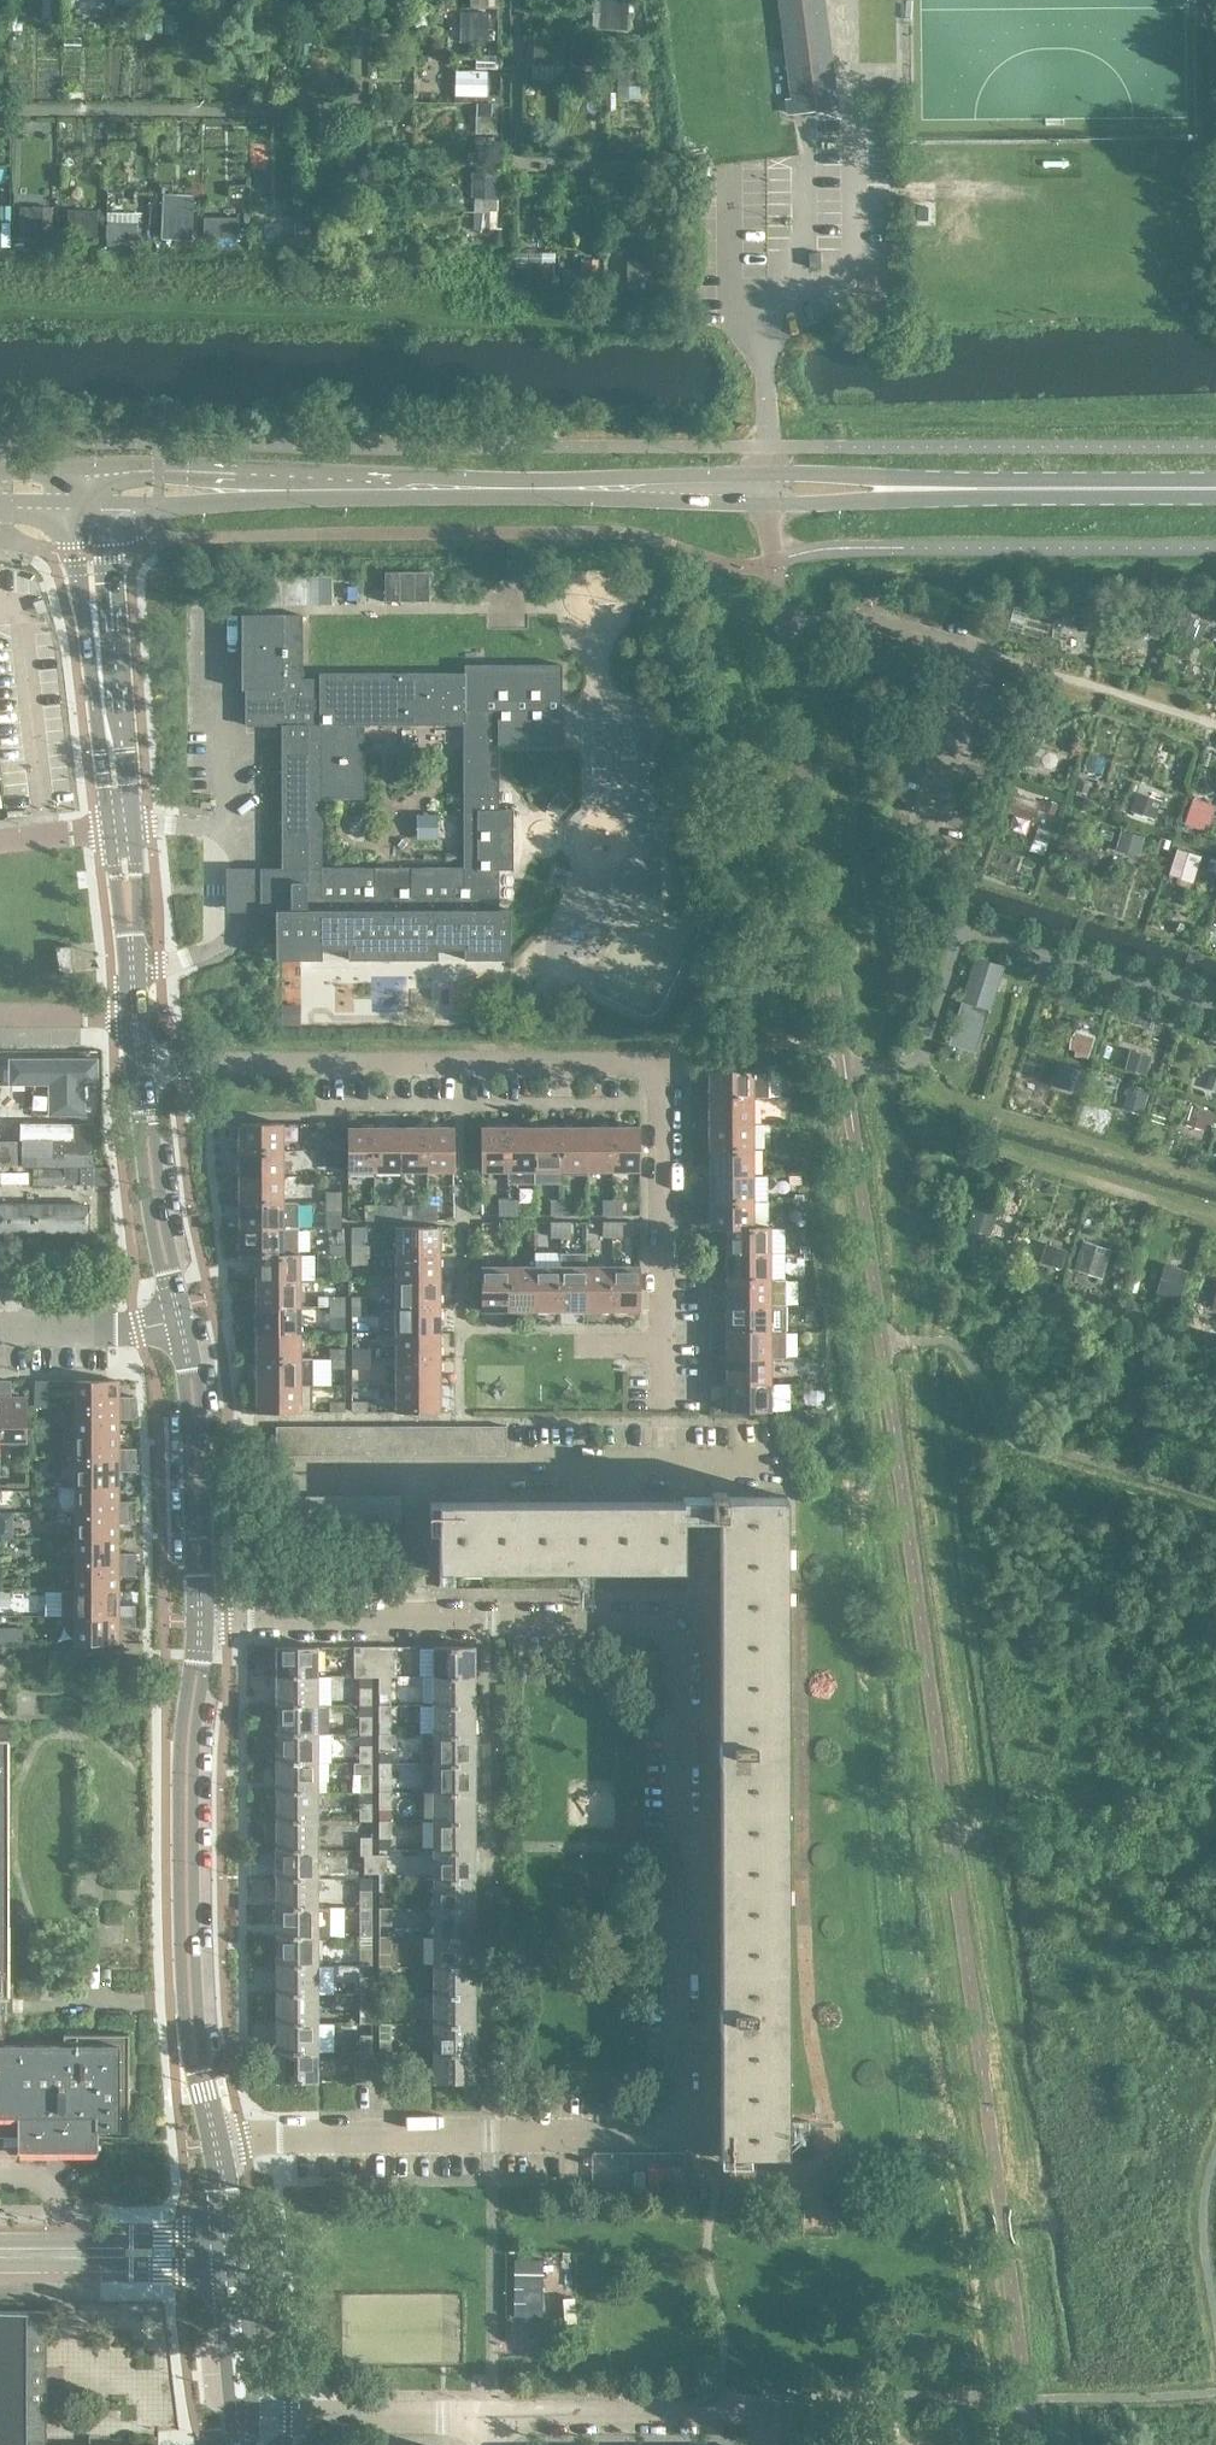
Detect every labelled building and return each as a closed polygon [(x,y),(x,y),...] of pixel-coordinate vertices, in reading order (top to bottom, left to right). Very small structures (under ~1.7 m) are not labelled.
[(793,114),(837,108),(824,0),(778,0),(793,114)] [(456,69),(456,93),(487,93),(487,69),(456,69)] [(331,575),(260,575),(260,604),(320,604),(331,604),(331,575)] [(260,883),(252,883),(252,896),(260,896),(260,910),(275,910),(275,959),(322,959),(322,948),(348,948),(348,958),(437,958),(437,948),(463,948),(464,958),(510,958),(509,909),(498,909),(497,869),(513,869),(513,809),(497,809),(497,744),(562,744),(561,664),(464,664),(464,672),(319,673),(319,679),(301,679),(301,614),(283,614),(241,614),(241,689),(246,689),(246,725),(282,724),(282,868),(260,868),(260,883)] [(1126,617),(1103,615),(1102,629),(1124,631),(1126,617)] [(1207,621),(1178,622),(1179,637),(1207,636),(1207,621)] [(1037,778),(1043,759),(1021,753),(1015,772),(1037,778)] [(1132,788),(1125,807),(1144,814),(1151,795),(1132,788)] [(558,815),(571,800),(559,790),(546,805),(558,815)] [(1036,802),(1009,795),(1005,810),(1032,817),(1036,802)] [(1213,811),(1190,799),(1182,814),(1205,826),(1213,811)] [(416,839),(437,839),(437,814),(417,814),(416,839)] [(1174,849),(1165,865),(1182,874),(1191,858),(1174,849)] [(554,866),(549,879),(564,884),(569,871),(554,866)] [(260,883),(260,868),(226,868),(226,910),(260,910),(260,896),(252,896),(252,883),(260,883)] [(71,944),(56,946),(59,973),(74,971),(71,944)] [(975,957),(962,999),(988,1007),(990,1008),(1003,966),(975,957)] [(962,999),(949,1041),(974,1049),(988,1007),(962,999)] [(299,1026),(300,1005),(281,1004),(280,1025),(299,1026)] [(1068,1027),(1062,1041),(1084,1050),(1089,1035),(1068,1027)] [(1153,1053),(1123,1040),(1116,1057),(1146,1070),(1153,1053)] [(1025,1052),(1023,1073),(1050,1075),(1051,1054),(1025,1052)] [(83,1058),(9,1058),(9,1083),(48,1083),(48,1113),(83,1113),(83,1058)] [(1179,1059),(1173,1077),(1199,1086),(1205,1067),(1179,1059)] [(1077,1073),(1053,1067),(1050,1082),(1074,1088),(1077,1073)] [(694,1085),(693,1085),(693,1097),(753,1097),(768,1097),(768,1070),(710,1070),(710,1092),(694,1085)] [(1139,1085),(1115,1080),(1112,1096),(1136,1101),(1139,1085)] [(753,1097),(693,1097),(693,1107),(694,1107),(710,1102),(710,1123),(753,1123),(753,1097)] [(1211,1114),(1184,1108),(1181,1123),(1208,1129),(1211,1114)] [(73,1123),(20,1122),(20,1139),(33,1139),(33,1155),(49,1155),(49,1157),(63,1157),(63,1165),(79,1165),(79,1153),(80,1153),(80,1139),(73,1139),(73,1123)] [(283,1122),(240,1123),(240,1150),(283,1150),(283,1122)] [(694,1138),(693,1138),(693,1149),(753,1149),(753,1123),(710,1123),(710,1143),(694,1138)] [(375,1170),(375,1127),(348,1127),(348,1170),(375,1170)] [(401,1127),(375,1127),(375,1170),(401,1170),(401,1127)] [(427,1127),(401,1127),(401,1170),(427,1170),(427,1127)] [(454,1127),(427,1127),(427,1170),(454,1170),(454,1127)] [(482,1127),(482,1170),(509,1170),(509,1127),(482,1127)] [(535,1127),(509,1127),(509,1170),(509,1184),(535,1184),(535,1127)] [(561,1127),(535,1127),(535,1184),(561,1184),(561,1170),(561,1127)] [(587,1127),(561,1127),(561,1170),(587,1170),(587,1127)] [(613,1127),(587,1127),(587,1170),(613,1170),(613,1127)] [(640,1127),(613,1127),(613,1170),(640,1170),(640,1127)] [(327,1139),(327,1149),(341,1149),(341,1139),(327,1139)] [(341,1149),(327,1149),(327,1159),(341,1159),(341,1149)] [(753,1149),(693,1149),(693,1159),(694,1159),(710,1154),(710,1175),(753,1175),(753,1149)] [(283,1150),(240,1150),(240,1176),(283,1176),(283,1150)] [(109,1185),(109,1169),(92,1169),(92,1185),(109,1185)] [(694,1190),(693,1190),(693,1201),(710,1201),(753,1201),(767,1201),(767,1175),(753,1175),(710,1175),(710,1195),(694,1190)] [(283,1176),(240,1176),(240,1202),(283,1202),(283,1176)] [(341,1191),(327,1191),(327,1201),(341,1201),(341,1191)] [(499,1200),(499,1214),(509,1214),(509,1200),(499,1200)] [(509,1200),(509,1214),(519,1214),(519,1200),(509,1200)] [(561,1200),(551,1200),(551,1214),(561,1214),(561,1200)] [(561,1200),(561,1214),(571,1214),(571,1200),(561,1200)] [(603,1215),(613,1215),(613,1200),(603,1200),(603,1215)] [(613,1200),(613,1215),(622,1215),(622,1200),(613,1200)] [(341,1201),(327,1201),(327,1210),(341,1211),(341,1201)] [(710,1201),(693,1201),(693,1212),(694,1212),(710,1206),(710,1227),(753,1227),(767,1227),(767,1201),(753,1201),(710,1201)] [(792,1201),(792,1213),(803,1213),(803,1201),(792,1201)] [(283,1202),(240,1202),(240,1228),(297,1228),(297,1202),(283,1202)] [(366,1219),(375,1219),(375,1205),(366,1205),(366,1219)] [(375,1205),(375,1219),(385,1219),(385,1205),(375,1205)] [(417,1219),(427,1220),(427,1205),(417,1205),(417,1219)] [(427,1205),(427,1220),(437,1220),(437,1205),(427,1205)] [(89,1213),(2,1213),(2,1229),(89,1229),(89,1213)] [(975,1239),(978,1222),(945,1216),(942,1233),(975,1239)] [(613,1236),(613,1221),(603,1221),(603,1236),(613,1236)] [(623,1221),(613,1221),(613,1236),(623,1236),(623,1221)] [(509,1222),(499,1222),(499,1236),(509,1236),(509,1222)] [(519,1222),(509,1222),(509,1236),(519,1236),(519,1222)] [(561,1222),(551,1222),(551,1236),(561,1236),(561,1222)] [(571,1222),(561,1222),(561,1236),(571,1236),(571,1222)] [(388,1229),(383,1235),(383,1245),(388,1252),(396,1254),(440,1254),(440,1227),(396,1227),(388,1229)] [(753,1227),(710,1227),(710,1238),(711,1238),(727,1232),(727,1253),(785,1253),(785,1227),(767,1227),(753,1227)] [(297,1228),(240,1228),(240,1254),(257,1254),(297,1253),(297,1228)] [(1052,1237),(1024,1229),(1017,1255),(1045,1263),(1052,1237)] [(1066,1267),(1089,1274),(1098,1249),(1074,1241),(1066,1267)] [(345,1244),(330,1244),(330,1254),(345,1254),(345,1244)] [(366,1244),(352,1244),(352,1254),(366,1254),(366,1244)] [(561,1252),(535,1252),(535,1266),(535,1310),(561,1310),(561,1252)] [(587,1252),(561,1252),(561,1310),(587,1310),(587,1266),(587,1252)] [(297,1253),(257,1254),(257,1280),(300,1280),(300,1253),(297,1253)] [(727,1273),(711,1267),(711,1280),(785,1279),(785,1253),(727,1253),(727,1273)] [(345,1254),(330,1254),(330,1263),(345,1263),(345,1254)] [(366,1254),(352,1254),(352,1264),(366,1264),(366,1254)] [(440,1254),(396,1254),(396,1280),(440,1280),(440,1254)] [(1136,1288),(1168,1300),(1179,1271),(1147,1260),(1136,1288)] [(509,1266),(482,1266),(482,1310),(509,1310),(509,1266)] [(535,1266),(509,1266),(509,1310),(535,1310),(535,1266)] [(587,1266),(587,1310),(613,1310),(613,1266),(587,1266)] [(640,1266),(613,1266),(613,1310),(640,1310),(640,1266)] [(785,1279),(711,1280),(711,1290),(727,1284),(727,1305),(785,1305),(785,1279)] [(300,1280),(257,1280),(257,1306),(300,1306),(300,1280)] [(440,1280),(396,1280),(396,1306),(440,1306),(440,1280)] [(345,1296),(330,1296),(330,1306),(345,1306),(345,1296)] [(366,1296),(352,1296),(352,1306),(366,1306),(366,1296)] [(727,1325),(711,1319),(711,1332),(785,1331),(785,1305),(727,1305),(727,1325)] [(300,1306),(257,1306),(257,1332),(300,1332),(300,1306)] [(345,1306),(330,1306),(330,1315),(345,1315),(345,1306)] [(366,1306),(352,1306),(352,1315),(366,1315),(366,1306)] [(440,1306),(396,1306),(396,1332),(440,1332),(440,1306)] [(785,1331),(711,1332),(711,1342),(727,1336),(727,1358),(785,1357),(785,1331)] [(300,1332),(257,1332),(257,1358),(300,1358),(300,1332)] [(440,1332),(396,1332),(396,1358),(440,1358),(440,1332)] [(330,1348),(330,1358),(345,1358),(345,1348),(330,1348)] [(366,1348),(352,1348),(352,1358),(366,1358),(366,1348)] [(711,1371),(711,1384),(770,1383),(770,1357),(727,1358),(727,1377),(711,1371)] [(300,1358),(257,1358),(257,1384),(312,1384),(312,1358),(300,1358)] [(345,1358),(330,1358),(330,1372),(345,1372),(345,1358)] [(366,1358),(352,1358),(352,1368),(366,1368),(366,1358)] [(440,1358),(396,1358),(396,1384),(440,1384),(440,1358)] [(0,1380),(0,1441),(26,1441),(26,1397),(11,1397),(11,1380),(0,1380)] [(76,1380),(76,1408),(136,1408),(136,1396),(119,1395),(119,1380),(76,1380)] [(770,1383),(711,1384),(711,1394),(727,1389),(727,1410),(790,1411),(789,1383),(770,1383)] [(312,1384),(257,1384),(257,1411),(300,1411),(312,1411),(312,1384)] [(440,1384),(396,1384),(396,1411),(440,1411),(440,1384)] [(330,1401),(330,1411),(345,1411),(345,1401),(330,1401)] [(352,1411),(366,1411),(366,1401),(352,1401),(352,1411)] [(76,1408),(76,1434),(118,1434),(118,1418),(136,1418),(136,1408),(76,1408)] [(276,1426),(276,1445),(276,1455),(291,1455),(292,1426),(276,1426)] [(292,1426),(291,1455),(307,1455),(307,1426),(292,1426)] [(307,1426),(307,1455),(322,1455),(322,1426),(307,1426)] [(322,1426),(322,1455),(338,1455),(338,1426),(322,1426)] [(338,1426),(338,1455),(353,1455),(353,1426),(338,1426)] [(353,1426),(353,1455),(368,1455),(369,1426),(353,1426)] [(369,1426),(368,1455),(384,1455),(384,1426),(369,1426)] [(384,1426),(384,1455),(399,1455),(399,1426),(384,1426)] [(399,1426),(399,1455),(415,1455),(415,1426),(399,1426)] [(415,1426),(415,1455),(430,1455),(430,1426),(415,1426)] [(430,1426),(430,1455),(445,1455),(445,1427),(430,1426)] [(445,1427),(445,1455),(461,1455),(461,1427),(445,1427)] [(461,1427),(461,1455),(476,1454),(476,1427),(461,1427)] [(476,1427),(476,1454),(491,1454),(492,1427),(476,1427)] [(492,1427),(491,1454),(506,1454),(507,1427),(492,1427)] [(76,1434),(76,1460),(136,1461),(136,1448),(118,1447),(118,1434),(76,1434)] [(76,1460),(76,1486),(118,1486),(118,1470),(136,1470),(136,1461),(76,1460)] [(76,1486),(76,1511),(136,1511),(136,1500),(118,1500),(118,1486),(76,1486)] [(0,1489),(0,1503),(11,1504),(13,1489),(0,1489)] [(682,1500),(438,1500),(439,1568),(440,1568),(682,1568),(684,1568),(684,1519),(702,1519),(702,1534),(719,1534),(719,1740),(711,1740),(711,1763),(719,1763),(719,2007),(711,2007),(711,2029),(719,2029),(720,2152),(788,2151),(788,2150),(781,2149),(780,1498),(786,1498),(786,1497),(726,1497),(726,1492),(711,1492),(710,1497),(682,1498),(682,1500)] [(339,1495),(323,1496),(323,1524),(339,1524),(339,1495)] [(354,1495),(339,1495),(339,1524),(354,1524),(354,1495)] [(370,1495),(354,1495),(354,1524),(370,1524),(370,1495)] [(385,1495),(370,1495),(370,1524),(385,1524),(385,1495)] [(400,1495),(385,1495),(385,1524),(400,1524),(400,1495)] [(277,1496),(276,1505),(276,1525),(293,1525),(293,1496),(277,1496)] [(308,1496),(293,1496),(293,1525),(308,1524),(308,1496)] [(323,1496),(308,1496),(308,1524),(323,1524),(323,1496)] [(76,1511),(76,1537),(118,1537),(118,1522),(135,1522),(136,1511),(76,1511)] [(0,1512),(0,1527),(9,1527),(9,1512),(0,1512)] [(76,1537),(75,1564),(136,1563),(136,1552),(118,1552),(118,1537),(76,1537)] [(75,1564),(75,1589),(118,1589),(118,1575),(136,1575),(136,1563),(75,1564)] [(0,1589),(0,1604),(10,1604),(10,1589),(0,1589)] [(75,1589),(62,1589),(62,1615),(75,1615),(136,1615),(136,1604),(118,1604),(118,1589),(75,1589)] [(75,1615),(75,1642),(118,1642),(118,1627),(135,1627),(136,1615),(75,1615)] [(10,1627),(10,1642),(22,1642),(22,1627),(10,1627)] [(316,1646),(276,1646),(276,1676),(316,1676),(316,1646)] [(354,1646),(354,1660),(354,1676),(372,1676),(371,1646),(354,1646)] [(396,1646),(379,1646),(379,1676),(391,1676),(397,1676),(396,1646)] [(474,1646),(434,1646),(434,1676),(474,1676),(474,1646)] [(316,1676),(276,1676),(276,1705),(316,1705),(316,1676)] [(391,1676),(379,1676),(379,1693),(391,1693),(391,1676)] [(434,1676),(424,1676),(424,1705),(434,1705),(474,1704),(474,1676),(434,1676)] [(372,1687),(360,1688),(360,1705),(372,1705),(372,1687)] [(390,1704),(379,1704),(379,1722),(390,1722),(390,1704)] [(474,1704),(434,1705),(434,1733),(474,1733),(474,1704)] [(316,1705),(276,1705),(276,1734),(316,1734),(328,1734),(328,1705),(316,1705)] [(372,1716),(360,1716),(360,1733),(372,1733),(372,1716)] [(13,2012),(13,1982),(7,1982),(7,1981),(4,1981),(4,1726),(6,1726),(6,1723),(0,1723),(0,2012),(13,2012)] [(390,1733),(379,1733),(379,1751),(390,1750),(390,1733)] [(434,1733),(424,1733),(424,1762),(434,1762),(474,1762),(474,1733),(434,1733)] [(316,1734),(276,1734),(276,1762),(317,1762),(316,1734)] [(372,1745),(360,1745),(360,1762),(372,1762),(372,1745)] [(317,1762),(276,1762),(277,1791),(317,1791),(317,1762)] [(360,1762),(352,1762),(352,1791),(360,1791),(372,1791),(372,1774),(372,1762),(360,1762)] [(390,1762),(379,1762),(379,1779),(391,1779),(390,1762)] [(474,1762),(434,1762),(434,1791),(474,1791),(474,1762)] [(317,1791),(277,1791),(277,1820),(317,1820),(317,1791)] [(391,1791),(379,1791),(379,1808),(391,1808),(391,1791)] [(474,1791),(434,1791),(434,1820),(474,1820),(474,1791)] [(372,1803),(360,1803),(361,1820),(372,1820),(372,1803)] [(317,1820),(277,1820),(277,1849),(317,1849),(317,1820)] [(391,1820),(379,1820),(379,1837),(391,1837),(391,1820)] [(474,1820),(434,1820),(434,1849),(474,1849),(474,1820)] [(372,1837),(361,1837),(361,1854),(365,1854),(372,1854),(372,1837)] [(317,1849),(277,1849),(277,1878),(317,1877),(317,1849)] [(474,1849),(434,1849),(435,1877),(474,1877),(474,1849)] [(379,1854),(372,1854),(365,1854),(365,1871),(379,1871),(379,1854)] [(387,1854),(379,1854),(379,1871),(379,1872),(387,1872),(387,1854)] [(387,1872),(379,1872),(379,1889),(391,1889),(391,1872),(387,1872)] [(317,1877),(277,1878),(277,1906),(317,1907),(317,1877)] [(474,1877),(435,1877),(435,1907),(474,1906),(474,1877)] [(372,1888),(361,1888),(361,1906),(372,1906),(372,1888)] [(317,1907),(277,1906),(277,1935),(317,1935),(329,1935),(329,1907),(317,1907)] [(391,1906),(380,1906),(380,1923),(391,1923),(391,1906)] [(474,1906),(435,1907),(435,1936),(474,1935),(474,1906)] [(372,1917),(361,1917),(361,1935),(372,1935),(372,1917)] [(391,1934),(380,1935),(380,1963),(391,1963),(391,1934)] [(317,1935),(277,1935),(277,1964),(317,1964),(317,1935)] [(474,1935),(435,1936),(435,1964),(474,1964),(474,1935)] [(372,1946),(361,1946),(361,1963),(372,1963),(372,1946)] [(391,1963),(380,1963),(380,1981),(391,1981),(391,1963)] [(317,1964),(277,1964),(277,1993),(317,1993),(317,1964)] [(474,1964),(435,1964),(435,1993),(474,1993),(474,1964)] [(372,1975),(361,1975),(361,1992),(372,1992),(372,1975)] [(391,1992),(380,1992),(380,2010),(391,2009),(391,1992)] [(317,1993),(277,1993),(278,2021),(317,2021),(317,1993)] [(474,1993),(435,1993),(435,2021),(475,2021),(474,1993)] [(372,2004),(361,2004),(361,2021),(372,2021),(372,2004)] [(317,2021),(278,2021),(278,2050),(318,2050),(317,2021)] [(391,2021),(380,2021),(380,2038),(391,2038),(391,2021)] [(475,2021),(435,2021),(435,2051),(475,2050),(475,2021)] [(372,2034),(360,2033),(360,2050),(372,2050),(372,2034)] [(17,2135),(18,2151),(97,2150),(97,2134),(127,2134),(128,2034),(64,2034),(64,2044),(0,2044),(0,2135),(17,2135)] [(318,2050),(278,2050),(278,2080),(318,2080),(318,2050)] [(354,2050),(354,2061),(355,2061),(355,2079),(372,2080),(372,2050),(360,2050),(354,2050)] [(380,2050),(380,2080),(397,2080),(397,2061),(397,2050),(380,2050)] [(475,2050),(435,2051),(435,2080),(475,2080),(475,2050)] [(158,2444),(89,2444),(46,2444),(46,2346),(46,2340),(46,2301),(45,2301),(45,2310),(26,2310),(0,2310),(0,2444),(158,2444)]
